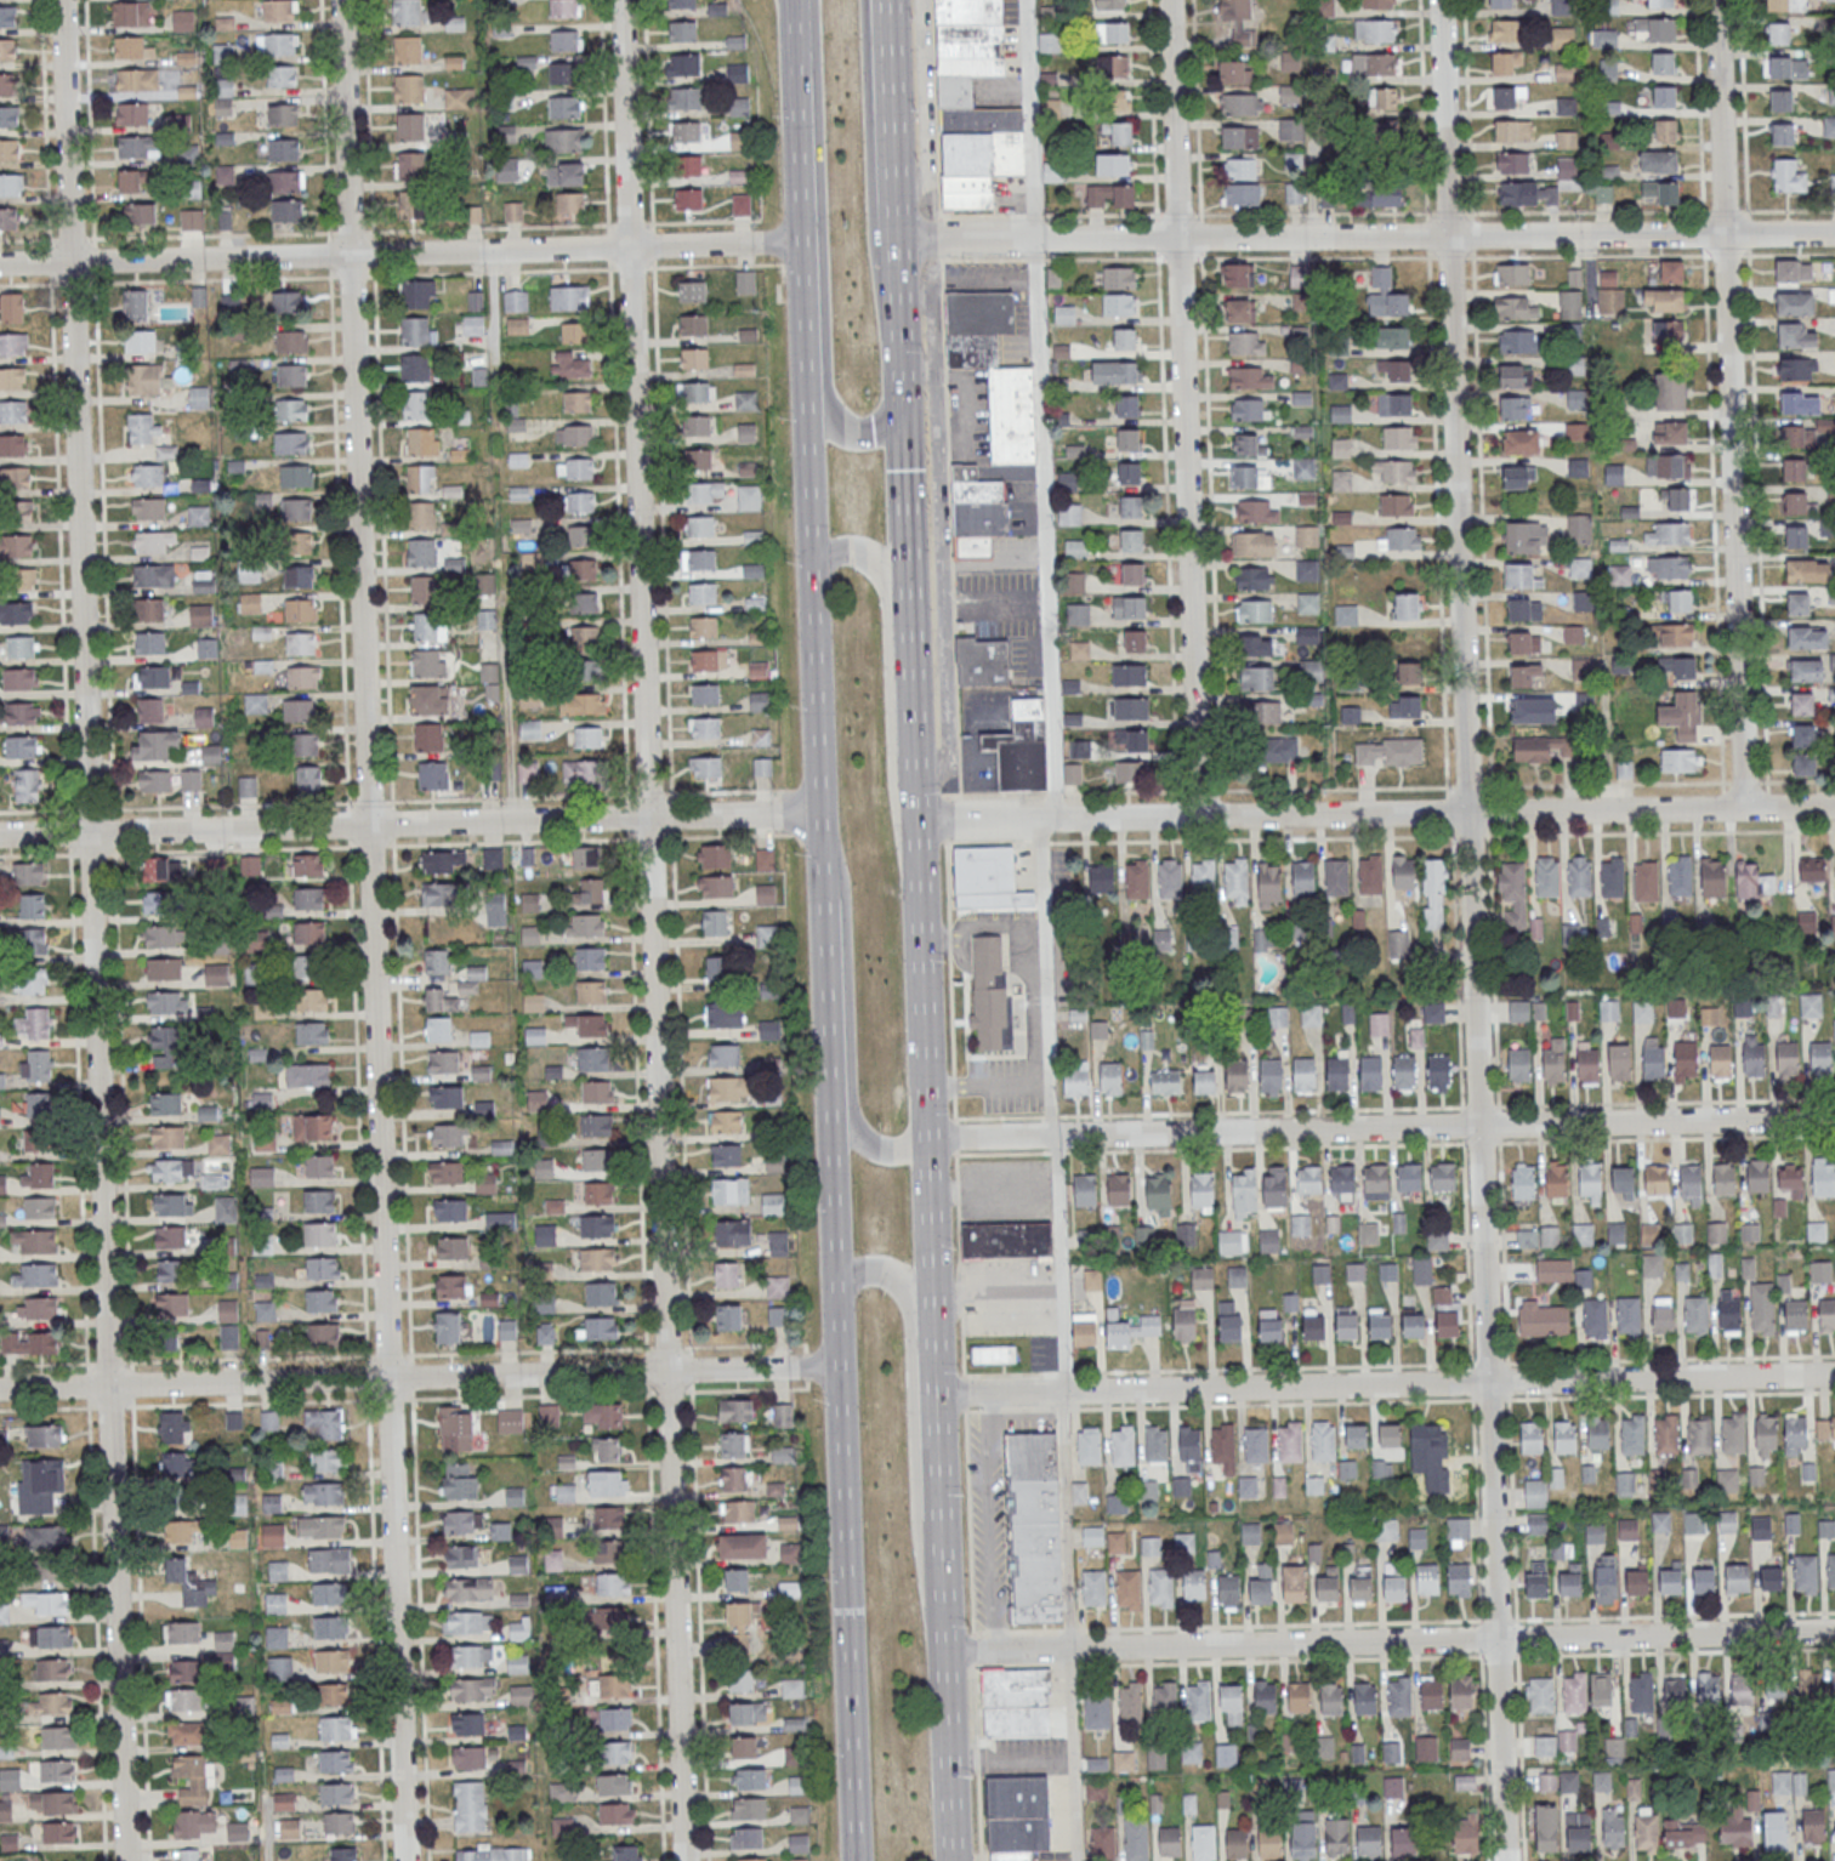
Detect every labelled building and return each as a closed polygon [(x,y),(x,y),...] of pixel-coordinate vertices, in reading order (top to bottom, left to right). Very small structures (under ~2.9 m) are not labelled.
[(265,18),(265,0),(291,0),(292,18),(265,18)] [(393,24),(419,24),(419,0),(393,0),(393,24)] [(549,16),(578,16),(578,0),(549,0),(549,16)] [(937,75),(935,0),(1002,0),(1002,23),(1004,41),(1000,41),(1000,58),(1004,57),(1004,74),(971,75),(937,75)] [(1127,10),(1127,0),(1095,0),(1095,10),(1127,10)] [(1221,46),(1251,46),(1251,0),(1221,0),(1221,46)] [(1395,0),(1361,0),(1361,9),(1395,9),(1395,0)] [(1552,14),(1574,14),(1574,0),(1552,0),(1552,14)] [(1805,11),(1805,0),(1766,0),(1766,11),(1805,11)] [(112,26),(152,26),(152,2),(112,2),(112,26)] [(16,27),(16,6),(0,6),(0,27),(16,27)] [(174,29),(192,29),(192,10),(174,10),(174,29)] [(1647,41),(1675,41),(1675,18),(1635,18),(1635,29),(1647,29),(1647,41)] [(1398,42),(1398,20),(1355,20),(1355,42),(1398,42)] [(1515,41),(1515,20),(1489,20),(1489,41),(1515,41)] [(697,21),(668,21),(668,41),(697,41),(697,21)] [(1128,42),(1128,22),(1097,22),(1097,42),(1128,42)] [(1790,22),(1768,22),(1768,44),(1790,44),(1790,22)] [(1552,47),(1573,47),(1573,27),(1552,27),(1552,47)] [(1598,47),(1616,47),(1616,29),(1598,29),(1598,47)] [(550,50),(581,50),(581,30),(550,30),(550,50)] [(266,34),(292,33),(294,53),(266,53),(266,34)] [(421,63),(421,36),(393,36),(393,63),(421,63)] [(144,37),(114,37),(114,58),(144,58),(144,37)] [(15,59),(15,39),(0,39),(0,59),(15,59)] [(215,59),(232,59),(232,45),(215,45),(215,59)] [(1513,65),(1522,65),(1522,52),(1492,52),(1492,75),(1513,75),(1513,65)] [(1675,52),(1652,52),(1652,73),(1675,73),(1675,52)] [(700,53),(666,53),(666,75),(700,75),(700,53)] [(1352,53),(1352,75),(1399,75),(1399,53),(1352,53)] [(1128,55),(1097,55),(1097,76),(1128,76),(1128,55)] [(1808,78),(1808,56),(1769,56),(1769,78),(1808,78)] [(549,82),(583,82),(583,61),(549,61),(549,82)] [(1220,82),(1249,82),(1249,61),(1220,61),(1220,82)] [(1616,61),(1600,61),(1600,81),(1616,81),(1616,61)] [(747,64),(727,64),(727,81),(747,81),(747,64)] [(268,66),(295,66),(295,86),(268,86),(268,66)] [(113,69),(113,90),(158,90),(158,69),(113,69)] [(15,95),(15,73),(0,73),(0,95),(15,95)] [(424,103),(424,74),(393,74),(393,103),(424,103)] [(971,75),(972,109),(1022,107),(1024,173),(992,175),(993,205),(941,207),(937,75),(971,75)] [(215,114),(231,114),(231,79),(215,79),(215,114)] [(1654,107),(1675,107),(1675,85),(1654,85),(1654,107)] [(1300,86),(1280,86),(1280,101),(1300,101),(1300,86)] [(1526,86),(1493,86),(1493,108),(1516,108),(1516,98),(1526,98),(1526,86)] [(670,109),(700,109),(700,87),(670,87),(670,109)] [(1399,87),(1374,87),(1374,108),(1399,108),(1399,87)] [(445,108),(473,108),(473,89),(445,89),(445,108)] [(1130,111),(1130,90),(1106,90),(1106,111),(1130,111)] [(1771,111),(1793,111),(1793,90),(1771,90),(1771,111)] [(1220,115),(1262,115),(1262,93),(1220,93),(1220,115)] [(548,97),(548,118),(583,118),(582,97),(548,97)] [(117,124),(151,124),(151,103),(117,103),(117,124)] [(19,127),(19,106),(0,106),(0,127),(19,127)] [(269,106),(297,106),(297,126),(269,126),(269,106)] [(396,115),(396,141),(422,141),(422,115),(396,115)] [(1823,116),(1823,136),(1834,136),(1834,116),(1823,116)] [(1279,140),(1303,140),(1303,118),(1279,118),(1279,140)] [(1654,141),(1677,141),(1677,119),(1654,119),(1654,141)] [(1530,120),(1495,120),(1495,141),(1530,141),(1530,120)] [(700,121),(672,121),(672,142),(700,142),(700,121)] [(1112,145),(1132,145),(1132,121),(1103,121),(1103,132),(1112,132),(1112,145)] [(1400,121),(1373,121),(1373,145),(1400,145),(1400,121)] [(1794,145),(1794,123),(1771,123),(1771,145),(1794,145)] [(496,141),(516,141),(516,125),(496,125),(496,141)] [(1257,147),(1257,126),(1221,126),(1221,147),(1257,147)] [(584,129),(543,129),(543,151),(584,151),(584,129)] [(1576,149),(1576,131),(1556,131),(1556,149),(1576,149)] [(159,136),(118,136),(118,158),(159,158),(159,136)] [(271,140),(297,138),(299,159),(271,159),(271,140)] [(0,139),(0,160),(19,160),(19,139),(0,139)] [(198,165),(198,144),(177,144),(177,165),(198,165)] [(1677,151),(1655,151),(1655,172),(1677,172),(1677,151)] [(396,179),(425,179),(425,152),(396,152),(396,179)] [(1300,152),(1285,152),(1285,167),(1300,167),(1300,152)] [(1527,152),(1496,152),(1496,172),(1527,172),(1527,152)] [(1129,175),(1129,153),(1097,153),(1097,175),(1129,175)] [(703,156),(674,156),(674,176),(703,176),(703,156)] [(530,158),(497,158),(497,181),(530,181),(530,158)] [(1224,158),(1224,178),(1255,178),(1255,158),(1224,158)] [(1806,171),(1794,171),(1794,158),(1772,158),(1772,191),(1806,191),(1806,171)] [(585,185),(585,163),(547,163),(547,185),(585,185)] [(233,184),(233,166),(217,166),(217,184),(233,184)] [(119,192),(148,192),(148,170),(119,170),(119,192)] [(273,171),(301,170),(301,190),(273,190),(273,171)] [(0,174),(0,195),(22,195),(22,174),(0,174)] [(1499,204),(1558,204),(1558,182),(1499,182),(1499,204)] [(1656,204),(1678,204),(1678,182),(1642,182),(1642,195),(1656,195),(1656,204)] [(1223,183),(1223,204),(1259,204),(1259,183),(1223,183)] [(1402,206),(1402,183),(1355,183),(1355,206),(1402,206)] [(1133,207),(1133,184),(1087,184),(1087,207),(1133,207)] [(1303,203),(1303,184),(1286,184),(1286,203),(1303,203)] [(1611,201),(1611,186),(1595,186),(1595,201),(1611,201)] [(703,189),(674,189),(674,210),(703,210),(703,189)] [(398,218),(425,219),(426,192),(399,192),(398,218)] [(584,213),(584,192),(556,192),(556,213),(584,213)] [(732,194),(732,215),(751,215),(750,194),(732,194)] [(274,201),(301,200),(301,221),(274,221),(274,201)] [(504,220),(522,220),(522,202),(504,202),(504,220)] [(124,224),(156,224),(156,203),(124,203),(124,224)] [(18,230),(18,208),(0,208),(0,230),(18,230)] [(1683,283),(1683,260),(1660,260),(1660,283),(1683,283)] [(1812,260),(1776,260),(1776,281),(1812,281),(1812,260)] [(1222,286),(1254,286),(1254,263),(1222,263),(1222,286)] [(1496,285),(1528,285),(1528,264),(1496,264),(1496,285)] [(1391,266),(1372,266),(1372,291),(1387,291),(1387,314),(1408,314),(1408,293),(1391,293),(1391,266)] [(1103,289),(1135,289),(1135,267),(1103,267),(1103,289)] [(736,293),(755,293),(755,270),(736,270),(736,293)] [(400,308),(435,308),(435,280),(400,280),(400,308)] [(708,280),(708,301),(680,302),(678,281),(708,280)] [(589,286),(550,286),(550,309),(589,309),(589,286)] [(147,319),(147,289),(124,289),(124,319),(147,319)] [(504,311),(528,311),(528,289),(504,289),(504,311)] [(1598,313),(1623,313),(1623,289),(1598,289),(1598,313)] [(1683,311),(1683,289),(1644,289),(1644,311),(1683,311)] [(1580,319),(1580,290),(1559,290),(1559,319),(1580,319)] [(303,291),(272,291),(272,311),(303,311),(303,291)] [(1033,367),(999,368),(998,334),(1014,334),(1014,291),(945,293),(947,369),(988,369),(990,464),(952,464),(954,559),(991,558),(991,535),(1007,535),(1006,480),(1035,479),(1033,367)] [(1776,314),(1814,314),(1814,292),(1776,292),(1776,314)] [(23,293),(0,293),(0,311),(0,322),(23,322),(23,293)] [(1135,316),(1135,293),(1103,293),(1103,316),(1135,316)] [(1535,319),(1535,297),(1495,297),(1495,319),(1535,319)] [(1255,299),(1226,299),(1226,322),(1255,322),(1255,299)] [(1075,305),(1055,305),(1055,323),(1075,323),(1075,305)] [(708,314),(709,335),(680,336),(680,315),(708,314)] [(462,334),(484,334),(484,316),(462,316),(462,334)] [(434,345),(434,317),(400,317),(400,345),(434,345)] [(528,318),(507,318),(507,334),(528,333),(528,318)] [(1683,321),(1652,321),(1652,341),(1683,341),(1683,321)] [(590,323),(590,343),(562,343),(562,323),(590,323)] [(1778,323),(1778,347),(1817,347),(1817,333),(1804,333),(1804,323),(1778,323)] [(1409,326),(1377,326),(1377,348),(1409,348),(1409,326)] [(1135,349),(1135,328),(1114,328),(1114,349),(1135,349)] [(156,330),(125,330),(125,352),(156,352),(156,330)] [(1499,330),(1499,353),(1536,353),(1536,330),(1499,330)] [(305,331),(306,352),(277,353),(277,331),(305,331)] [(1229,354),(1264,354),(1264,331),(1229,331),(1229,354)] [(0,333),(0,356),(27,356),(27,333),(0,333)] [(709,347),(710,368),(682,369),(681,348),(709,347)] [(429,382),(429,354),(400,354),(401,382),(429,382)] [(589,357),(589,377),(561,379),(559,358),(589,357)] [(1817,358),(1777,358),(1777,379),(1817,380),(1817,358)] [(1388,371),(1388,381),(1410,381),(1410,360),(1377,360),(1377,371),(1388,371)] [(1140,383),(1140,361),(1092,361),(1092,383),(1140,383)] [(735,363),(735,375),(755,375),(755,363),(735,363)] [(161,394),(161,364),(127,364),(127,394),(161,394)] [(306,364),(307,385),(278,386),(278,364),(306,364)] [(1531,365),(1500,365),(1500,386),(1531,386),(1531,365)] [(1229,388),(1272,388),(1272,367),(1229,367),(1229,388)] [(25,389),(25,368),(0,368),(0,389),(25,389)] [(1655,411),(1685,411),(1685,374),(1655,374),(1655,411)] [(709,381),(710,402),(682,403),(681,382),(709,381)] [(189,386),(189,408),(209,408),(209,386),(189,386)] [(430,419),(430,391),(403,391),(403,419),(430,419)] [(592,391),(592,412),(564,412),(563,392),(592,391)] [(736,409),(757,409),(757,391),(736,391),(736,409)] [(1781,392),(1781,414),(1819,414),(1819,392),(1781,392)] [(1412,394),(1378,394),(1378,416),(1412,416),(1412,394)] [(1138,395),(1116,395),(1116,416),(1138,416),(1138,395)] [(1531,419),(1531,397),(1500,397),(1500,419),(1531,419)] [(305,398),(306,420),(278,420),(277,399),(305,398)] [(1231,420),(1269,420),(1269,398),(1231,398),(1231,420)] [(27,422),(0,422),(0,402),(27,402),(27,422)] [(160,423),(154,423),(154,413),(128,413),(128,443),(160,443),(160,423)] [(711,415),(711,437),(683,437),(682,416),(711,415)] [(1653,445),(1686,445),(1686,422),(1653,422),(1653,445)] [(592,423),(593,445),(566,445),(564,425),(592,423)] [(755,423),(738,423),(738,442),(755,442),(755,423)] [(1584,438),(1584,423),(1566,423),(1566,438),(1584,438)] [(1782,446),(1816,446),(1816,425),(1782,425),(1782,446)] [(407,455),(438,455),(438,428),(407,428),(407,455)] [(1382,428),(1382,449),(1415,449),(1415,428),(1382,428)] [(1141,451),(1141,429),(1117,429),(1117,451),(1141,451)] [(1503,454),(1539,454),(1539,431),(1503,431),(1503,454)] [(305,432),(306,453),(278,454),(277,433),(305,432)] [(25,455),(0,456),(0,435),(24,434),(25,455)] [(1255,434),(1233,434),(1233,456),(1267,456),(1267,445),(1255,445),(1255,434)] [(712,449),(714,469),(684,469),(684,449),(712,449)] [(1646,456),(1646,479),(1688,479),(1688,456),(1646,456)] [(593,457),(595,478),(566,479),(566,459),(593,457)] [(1314,479),(1314,457),(1294,457),(1294,479),(1314,479)] [(1587,458),(1569,458),(1569,477),(1587,477),(1587,458)] [(1783,480),(1806,480),(1806,459),(1783,459),(1783,480)] [(1140,462),(1118,462),(1118,483),(1140,483),(1140,462)] [(1413,462),(1372,462),(1372,483),(1413,483),(1413,462)] [(163,463),(164,485),(135,485),(135,465),(163,463)] [(435,465),(406,465),(406,492),(435,492),(435,465)] [(1605,465),(1605,485),(1623,485),(1623,465),(1605,465)] [(309,466),(311,486),(282,488),(282,466),(309,466)] [(1232,488),(1269,488),(1269,475),(1257,475),(1257,466),(1232,466),(1232,488)] [(1536,488),(1535,466),(1503,466),(1504,489),(1536,488)] [(29,467),(29,488),(1,489),(0,468),(29,467)] [(714,482),(715,502),(686,502),(686,482),(714,482)] [(738,510),(761,510),(761,485),(738,485),(738,510)] [(1689,513),(1689,489),(1667,489),(1667,513),(1689,513)] [(596,490),(596,512),(568,512),(567,491),(596,490)] [(1785,513),(1815,513),(1815,503),(1807,503),(1807,492),(1785,492),(1785,513)] [(1142,517),(1142,496),(1120,496),(1120,518),(1142,517)] [(1413,517),(1413,496),(1379,496),(1379,517),(1413,517)] [(165,497),(166,518),(137,519),(137,499),(165,497)] [(311,499),(311,520),(283,520),(282,500),(311,499)] [(30,500),(30,522),(2,522),(1,501),(30,500)] [(1277,501),(1236,501),(1236,522),(1277,522),(1277,501)] [(434,502),(407,502),(407,530),(434,530),(434,502)] [(1079,504),(1059,504),(1059,524),(1079,524),(1079,504)] [(208,506),(188,506),(188,525),(208,525),(208,506)] [(1567,544),(1590,544),(1590,514),(1567,514),(1567,544)] [(715,516),(716,536),(687,537),(687,516),(715,516)] [(1505,522),(1505,553),(1539,553),(1539,538),(1528,538),(1528,522),(1505,522)] [(1688,524),(1654,524),(1654,533),(1643,533),(1643,546),(1688,546),(1688,524)] [(596,525),(596,546),(568,546),(568,525),(596,525)] [(1317,525),(1295,525),(1295,546),(1317,546),(1317,525)] [(1808,548),(1808,525),(1785,525),(1785,548),(1808,548)] [(1833,535),(1833,526),(1820,526),(1820,535),(1833,535)] [(1383,529),(1383,551),(1419,551),(1419,529),(1383,529)] [(1143,550),(1143,530),(1121,530),(1121,550),(1143,550)] [(169,553),(169,545),(175,545),(175,531),(134,531),(134,553),(169,553)] [(1274,532),(1235,532),(1235,555),(1274,556),(1274,532)] [(312,533),(312,553),(284,554),(283,533),(312,533)] [(33,554),(0,555),(0,535),(32,534),(33,554)] [(436,567),(436,539),(407,539),(407,567),(436,567)] [(1066,556),(1086,557),(1086,541),(1066,540),(1066,556)] [(716,550),(716,570),(688,571),(687,550),(716,550)] [(1591,577),(1591,557),(1570,557),(1570,577),(1591,577)] [(597,559),(598,580),(570,581),(569,560),(597,559)] [(1318,559),(1296,559),(1296,580),(1318,580),(1318,559)] [(1688,559),(1647,559),(1647,580),(1688,580),(1688,559)] [(1828,559),(1786,559),(1786,581),(1828,581),(1828,559)] [(237,582),(260,582),(260,561),(237,561),(237,582)] [(1144,584),(1144,562),(1121,562),(1121,584),(1144,584)] [(175,564),(175,585),(135,586),(135,565),(175,564)] [(1506,587),(1542,587),(1542,575),(1532,575),(1532,564),(1506,564),(1506,587)] [(313,567),(314,587),(285,587),(285,567),(313,567)] [(1269,588),(1269,567),(1237,567),(1237,588),(1269,588)] [(1610,586),(1630,586),(1630,567),(1610,567),(1610,586)] [(33,568),(33,590),(5,590),(4,569),(33,568)] [(193,592),(214,591),(214,570),(193,571),(193,592)] [(410,604),(436,604),(436,577),(410,577),(410,604)] [(717,582),(718,603),(689,604),(689,582),(717,582)] [(1592,591),(1573,591),(1573,611),(1592,611),(1592,591)] [(1667,591),(1667,614),(1691,614),(1691,591),(1667,591)] [(598,592),(598,613),(570,614),(569,593),(598,592)] [(240,613),(262,613),(262,593),(240,593),(240,613)] [(1318,613),(1318,593),(1297,593),(1297,613),(1318,613)] [(1809,593),(1786,593),(1786,614),(1809,614),(1809,593)] [(1394,594),(1394,620),(1419,620),(1419,594),(1394,594)] [(1146,617),(1146,596),(1113,596),(1113,617),(1146,617)] [(163,598),(164,619),(136,620),(135,599),(163,598)] [(1541,598),(1508,598),(1508,619),(1541,619),(1541,598)] [(314,599),(314,620),(286,620),(286,599),(314,599)] [(1272,599),(1238,599),(1238,622),(1272,622),(1272,599)] [(32,602),(0,602),(0,624),(32,624),(32,602)] [(190,626),(212,626),(212,604),(190,604),(190,626)] [(1336,625),(1357,625),(1357,605),(1336,605),(1336,625)] [(495,610),(478,610),(478,628),(495,628),(495,610)] [(412,640),(446,640),(446,620),(434,620),(434,613),(412,613),(412,640)] [(718,616),(718,637),(691,638),(691,618),(718,616)] [(600,626),(601,647),(572,647),(572,626),(600,626)] [(1691,647),(1691,626),(1651,626),(1651,647),(1691,647)] [(1320,645),(1320,627),(1296,627),(1296,645),(1320,645)] [(1788,648),(1827,648),(1827,627),(1788,627),(1788,648)] [(1124,652),(1146,652),(1146,630),(1124,630),(1124,652)] [(165,632),(165,653),(137,654),(136,633),(165,632)] [(1509,653),(1540,653),(1540,632),(1509,632),(1509,653)] [(316,633),(317,654),(288,654),(288,633),(316,633)] [(35,634),(35,655),(7,656),(7,636),(35,634)] [(1240,655),(1283,655),(1283,636),(1240,636),(1240,655)] [(197,638),(197,657),(218,657),(218,638),(197,638)] [(1008,639),(957,639),(957,687),(1008,687),(1008,639)] [(411,677),(442,677),(442,650),(411,650),(411,677)] [(718,650),(720,671),(691,672),(691,651),(718,650)] [(1672,680),(1695,680),(1695,658),(1657,658),(1657,673),(1672,673),(1672,680)] [(601,659),(601,679),(573,681),(572,660),(601,659)] [(1322,680),(1322,659),(1300,659),(1300,680),(1322,680)] [(1823,659),(1790,659),(1790,681),(1823,681),(1823,659)] [(1398,684),(1420,684),(1420,662),(1398,662),(1398,684)] [(1146,664),(1112,664),(1112,686),(1146,686),(1146,664)] [(1510,665),(1510,687),(1532,687),(1532,676),(1543,676),(1543,665),(1510,665)] [(170,666),(170,687),(142,688),(141,667),(170,666)] [(317,666),(317,687),(289,688),(288,667),(317,666)] [(1272,666),(1240,666),(1240,690),(1272,690),(1272,666)] [(30,667),(32,689),(4,689),(2,668),(30,667)] [(720,684),(720,705),(692,706),(692,685),(720,684)] [(448,698),(441,698),(441,687),(410,687),(410,715),(448,715),(448,698)] [(1658,727),(1675,727),(1675,741),(1699,742),(1699,691),(1674,691),(1674,706),(1658,706),(1658,727)] [(1814,692),(1791,692),(1791,715),(1814,715),(1814,692)] [(245,713),(267,713),(267,693),(245,693),(245,713)] [(600,693),(600,713),(572,715),(572,694),(600,693)] [(750,711),(769,711),(769,693),(750,693),(750,711)] [(1421,696),(1390,696),(1390,717),(1421,717),(1421,696)] [(163,698),(138,698),(138,722),(163,722),(163,698)] [(1046,790),(1043,698),(1012,698),(1013,733),(982,734),(982,750),(998,749),(999,791),(1046,790)] [(1148,698),(1113,698),(1113,719),(1148,719),(1148,698)] [(313,699),(313,719),(285,721),(284,700),(313,699)] [(34,702),(34,723),(6,724),(6,702),(34,702)] [(1279,702),(1242,702),(1242,724),(1279,724),(1279,702)] [(214,707),(195,707),(195,726),(214,726),(214,707)] [(1358,707),(1342,707),(1342,722),(1358,722),(1358,707)] [(721,717),(721,738),(693,738),(693,717),(721,717)] [(415,751),(443,751),(443,724),(415,724),(415,751)] [(1791,747),(1822,747),(1822,724),(1791,724),(1791,747)] [(603,727),(604,747),(575,749),(575,728),(603,727)] [(1118,730),(1118,750),(1148,750),(1148,730),(1118,730)] [(134,759),(177,759),(177,731),(134,731),(134,759)] [(318,733),(318,753),(290,755),(289,734),(318,733)] [(34,735),(34,756),(6,757),(5,736),(34,735)] [(1513,736),(1514,761),(1556,761),(1556,756),(1575,756),(1575,736),(1513,736)] [(1297,738),(1250,738),(1250,762),(1297,762),(1297,738)] [(1356,739),(1356,765),(1421,765),(1421,739),(1356,739)] [(1090,756),(1090,741),(1069,741),(1069,756),(1090,756)] [(202,764),(221,764),(221,744),(202,744),(202,764)] [(1701,749),(1661,749),(1661,772),(1701,772),(1701,749)] [(1816,753),(1793,753),(1793,775),(1816,775),(1816,753)] [(722,756),(723,776),(695,778),(694,757),(722,756)] [(771,758),(755,758),(755,776),(771,776),(771,758)] [(603,782),(603,760),(562,760),(562,782),(603,782)] [(448,761),(418,761),(418,789),(448,789),(448,761)] [(1115,783),(1143,783),(1143,761),(1115,761),(1115,783)] [(518,779),(536,779),(536,763),(519,763),(518,779)] [(1064,784),(1081,784),(1081,763),(1064,763),(1064,784)] [(320,795),(320,765),(297,765),(297,795),(320,795)] [(38,802),(38,769),(14,769),(14,802),(38,802)] [(171,769),(171,791),(143,791),(142,770),(171,769)] [(201,790),(201,770),(180,770),(180,790),(201,790)] [(238,776),(238,797),(257,797),(257,776),(238,776)] [(600,846),(572,845),(571,869),(600,869),(600,846)] [(731,845),(697,845),(697,867),(731,867),(731,845)] [(954,911),(1036,910),(1036,891),(1014,891),(1014,846),(954,846),(954,911)] [(502,848),(484,848),(484,867),(502,867),(502,848)] [(756,869),(774,869),(774,848),(756,848),(756,869)] [(422,851),(422,873),(467,873),(467,851),(422,851)] [(323,854),(292,854),(292,876),(323,876),(323,854)] [(1359,895),(1381,895),(1381,855),(1359,855),(1359,895)] [(258,856),(241,856),(241,873),(258,873),(258,856)] [(143,881),(181,881),(181,857),(143,857),(143,881)] [(1393,857),(1393,890),(1414,890),(1414,857),(1393,857)] [(1690,857),(1668,857),(1668,897),(1690,897),(1690,857)] [(1535,858),(1535,898),(1558,898),(1558,858),(1535,858)] [(1568,858),(1568,897),(1591,897),(1590,858),(1568,858)] [(1623,898),(1623,858),(1600,858),(1600,898),(1623,898)] [(1825,858),(1800,858),(1800,883),(1825,883),(1825,858)] [(1225,859),(1224,902),(1247,903),(1247,860),(1225,859)] [(1348,859),(1325,859),(1325,895),(1348,895),(1348,859)] [(1445,931),(1445,860),(1424,860),(1424,931),(1445,931)] [(1725,860),(1701,860),(1701,898),(1725,898),(1725,860)] [(1126,899),(1148,899),(1148,861),(1126,861),(1126,899)] [(1181,899),(1181,861),(1158,861),(1158,899),(1181,899)] [(1214,861),(1192,861),(1192,895),(1214,895),(1214,861)] [(13,884),(44,884),(44,862),(13,862),(13,884)] [(1314,895),(1314,862),(1292,862),(1293,895),(1314,895)] [(1633,862),(1633,902),(1658,902),(1658,862),(1633,862)] [(1736,863),(1736,898),(1774,898),(1774,876),(1757,876),(1757,863),(1736,863)] [(1114,864),(1090,864),(1090,893),(1114,893),(1114,864)] [(1258,864),(1258,906),(1280,906),(1280,864),(1258,864)] [(1506,930),(1525,930),(1525,864),(1499,864),(1499,903),(1506,903),(1506,930)] [(697,897),(734,897),(734,875),(697,875),(697,897)] [(580,879),(580,902),(603,902),(603,879),(580,879)] [(422,883),(422,906),(463,906),(463,883),(422,883)] [(776,884),(756,884),(756,904),(776,904),(776,884)] [(296,887),(296,909),(323,907),(323,887),(296,887)] [(506,891),(485,891),(485,926),(506,926),(506,891)] [(172,913),(172,892),(143,892),(143,913),(172,913)] [(522,894),(522,911),(540,910),(540,893),(522,894)] [(19,894),(19,918),(44,918),(44,894),(19,894)] [(728,935),(728,910),(702,910),(702,935),(728,935)] [(1799,933),(1815,932),(1814,914),(1798,914),(1799,933)] [(573,915),(574,935),(601,935),(601,915),(573,915)] [(296,922),(296,943),(324,943),(323,921),(296,922)] [(142,949),(176,949),(176,926),(142,926),(142,949)] [(522,926),(523,944),(540,943),(540,926),(522,926)] [(776,926),(757,926),(757,946),(776,946),(776,926)] [(47,954),(47,928),(12,928),(12,954),(47,954)] [(1408,958),(1407,932),(1389,932),(1389,959),(1408,958)] [(973,935),(974,1014),(969,1014),(969,1028),(978,1027),(979,1051),(1013,1050),(1012,996),(1003,996),(1002,935),(973,935)] [(576,947),(576,968),(604,968),(604,947),(576,947)] [(426,950),(427,974),(449,973),(449,949),(426,950)] [(296,955),(297,977),(324,975),(324,955),(296,955)] [(729,955),(705,955),(705,981),(729,981),(729,955)] [(181,958),(146,958),(146,980),(181,980),(181,958)] [(523,961),(524,978),(541,978),(541,960),(523,961)] [(205,986),(228,986),(228,964),(205,964),(205,986)] [(47,968),(15,968),(15,994),(47,994),(47,968)] [(579,981),(579,1002),(607,1002),(606,981),(579,981)] [(762,997),(778,997),(778,984),(762,984),(762,997)] [(457,998),(445,998),(445,988),(425,988),(425,1010),(457,1010),(457,998)] [(296,989),(296,1009),(324,1009),(324,989),(296,989)] [(188,1014),(188,992),(148,992),(148,1014),(188,1014)] [(525,994),(525,1011),(544,1011),(544,994),(525,994)] [(1802,1016),(1821,1016),(1820,995),(1801,996),(1802,1016)] [(1734,1017),(1750,1017),(1750,997),(1734,997),(1734,1017)] [(1778,998),(1766,998),(1766,1016),(1778,1016),(1778,998)] [(1618,1001),(1600,1001),(1600,1021),(1618,1021),(1618,1001)] [(1652,1022),(1652,1002),(1633,1002),(1633,1022),(1652,1022)] [(706,1027),(743,1027),(743,1003),(706,1003),(706,1027)] [(1302,1004),(1302,1025),(1321,1025),(1321,1004),(1302,1004)] [(1424,1004),(1424,1023),(1444,1023),(1444,1004),(1424,1004)] [(49,1039),(49,1007),(27,1008),(27,1019),(15,1019),(15,1039),(49,1039)] [(1268,1026),(1286,1025),(1286,1008),(1268,1008),(1268,1026)] [(1704,1022),(1712,1022),(1712,1011),(1704,1010),(1704,1022)] [(579,1014),(579,1035),(607,1035),(606,1014),(579,1014)] [(1387,1014),(1371,1014),(1371,1035),(1387,1035),(1387,1014)] [(426,1040),(452,1040),(452,1017),(426,1017),(426,1040)] [(297,1023),(299,1043),(325,1043),(325,1023),(297,1023)] [(152,1066),(186,1066),(186,1026),(152,1026),(152,1066)] [(527,1026),(527,1045),(546,1045),(546,1026),(527,1026)] [(471,1030),(471,1047),(489,1047),(489,1029),(471,1030)] [(1811,1042),(1831,1041),(1833,1074),(1812,1074),(1811,1042)] [(1676,1043),(1697,1042),(1698,1075),(1677,1075),(1676,1043)] [(1778,1042),(1799,1042),(1800,1074),(1779,1075),(1778,1042)] [(1610,1045),(1630,1043),(1631,1076),(1610,1076),(1610,1045)] [(1744,1043),(1765,1043),(1766,1075),(1745,1076),(1744,1043)] [(707,1044),(707,1066),(740,1066),(740,1044),(707,1044)] [(1711,1046),(1732,1046),(1732,1077),(1711,1077),(1711,1046)] [(1644,1047),(1665,1047),(1665,1079),(1644,1079),(1644,1047)] [(579,1048),(580,1069),(607,1069),(607,1048),(579,1048)] [(1510,1049),(1530,1048),(1530,1081),(1511,1081),(1510,1049)] [(1544,1049),(1564,1048),(1564,1081),(1544,1081),(1544,1049)] [(1579,1049),(1600,1049),(1600,1081),(1579,1082),(1579,1049)] [(51,1081),(51,1050),(22,1050),(22,1081),(51,1081)] [(431,1051),(432,1072),(459,1071),(459,1051),(431,1051)] [(1430,1054),(1449,1054),(1450,1086),(1430,1087),(1430,1054)] [(1394,1055),(1415,1055),(1416,1087),(1396,1088),(1394,1055)] [(1294,1058),(1314,1057),(1316,1089),(1295,1089),(1294,1058)] [(1328,1057),(1348,1057),(1350,1088),(1329,1089),(1328,1057)] [(1362,1057),(1381,1057),(1382,1088),(1362,1088),(1362,1057)] [(1261,1058),(1282,1058),(1283,1089),(1262,1091),(1261,1058)] [(1227,1059),(1248,1059),(1249,1091),(1228,1092),(1227,1059)] [(1087,1061),(1075,1061),(1075,1070),(1064,1070),(1064,1096),(1087,1096),(1087,1061)] [(1100,1062),(1100,1095),(1121,1095),(1121,1062),(1100,1062)] [(302,1064),(302,1085),(330,1085),(330,1064),(302,1064)] [(472,1065),(472,1080),(490,1080),(490,1065),(472,1065)] [(546,1065),(546,1079),(564,1077),(563,1065),(546,1065)] [(1180,1070),(1151,1070),(1151,1095),(1180,1095),(1180,1070)] [(1194,1093),(1215,1093),(1215,1071),(1194,1071),(1194,1093)] [(746,1077),(707,1077),(707,1100),(746,1100),(746,1077)] [(583,1081),(584,1103),(610,1102),(610,1081),(583,1081)] [(436,1086),(436,1106),(462,1106),(462,1086),(436,1086)] [(529,1091),(529,1108),(547,1108),(546,1091),(529,1091)] [(150,1092),(150,1114),(181,1114),(181,1092),(150,1092)] [(51,1116),(51,1094),(27,1094),(27,1116),(51,1116)] [(476,1100),(477,1117),(494,1117),(494,1100),(476,1100)] [(711,1133),(743,1133),(743,1111),(711,1111),(711,1133)] [(583,1114),(583,1136),(610,1134),(610,1114),(583,1114)] [(305,1115),(305,1137),(333,1136),(331,1115),(305,1115)] [(436,1125),(436,1145),(462,1145),(462,1123),(436,1125)] [(151,1148),(184,1148),(184,1126),(151,1126),(151,1148)] [(539,1128),(540,1145),(557,1145),(557,1128),(539,1128)] [(56,1151),(56,1131),(24,1131),(24,1151),(56,1151)] [(229,1154),(229,1134),(208,1134),(208,1154),(229,1154)] [(711,1144),(711,1166),(742,1166),(742,1144),(711,1144)] [(583,1150),(584,1171),(610,1171),(610,1150),(583,1150)] [(307,1156),(307,1177),(335,1176),(334,1155),(307,1156)] [(193,1159),(152,1159),(153,1181),(194,1180),(193,1159)] [(1580,1166),(1584,1166),(1584,1159),(1592,1159),(1592,1162),(1602,1162),(1603,1195),(1580,1196),(1580,1166)] [(1769,1159),(1747,1159),(1747,1191),(1769,1191),(1769,1159)] [(536,1160),(536,1177),(553,1177),(553,1160),(536,1160)] [(434,1162),(436,1183),(462,1183),(462,1161),(434,1162)] [(1546,1167),(1550,1167),(1550,1161),(1560,1161),(1560,1165),(1569,1163),(1570,1196),(1547,1197),(1546,1167)] [(1813,1161),(1813,1193),(1834,1193),(1834,1163),(1829,1163),(1829,1161),(1813,1161)] [(1438,1165),(1438,1162),(1455,1162),(1456,1190),(1432,1190),(1432,1165),(1438,1165)] [(1513,1169),(1517,1169),(1517,1163),(1526,1162),(1526,1166),(1535,1166),(1535,1200),(1513,1200),(1513,1169)] [(30,1174),(21,1174),(21,1187),(53,1187),(53,1163),(30,1163),(30,1174)] [(1371,1167),(1371,1165),(1388,1163),(1390,1199),(1365,1200),(1365,1167),(1371,1167)] [(1405,1166),(1405,1165),(1422,1163),(1424,1191),(1399,1193),(1399,1167),(1405,1166)] [(1714,1163),(1715,1195),(1735,1195),(1735,1166),(1729,1166),(1729,1163),(1714,1163)] [(1803,1198),(1803,1163),(1778,1163),(1778,1187),(1791,1187),(1791,1198),(1803,1198)] [(1339,1167),(1339,1165),(1356,1165),(1356,1191),(1333,1193),(1331,1167),(1339,1167)] [(1681,1166),(1702,1165),(1703,1199),(1682,1200),(1681,1166)] [(1306,1168),(1306,1166),(1322,1166),(1323,1194),(1300,1194),(1299,1168),(1306,1168)] [(1613,1167),(1635,1166),(1636,1191),(1614,1191),(1613,1167)] [(1646,1167),(1668,1166),(1669,1194),(1647,1195),(1646,1167)] [(274,1186),(274,1167),(251,1167),(251,1186),(274,1186)] [(1233,1216),(1255,1216),(1255,1168),(1233,1168),(1233,1216)] [(477,1174),(477,1191),(495,1191),(494,1173),(477,1174)] [(1074,1174),(1097,1173),(1098,1205),(1075,1206),(1074,1174)] [(1108,1174),(1131,1173),(1132,1205),(1109,1206),(1108,1174)] [(1192,1174),(1215,1173),(1216,1206),(1193,1206),(1192,1174)] [(1263,1174),(1286,1174),(1288,1206),(1265,1207),(1263,1174)] [(202,1188),(224,1188),(224,1175),(202,1175),(202,1188)] [(1147,1177),(1171,1176),(1171,1208),(1148,1208),(1147,1177)] [(712,1203),(750,1203),(750,1178),(712,1178),(712,1203)] [(585,1183),(586,1203),(613,1203),(613,1183),(585,1183)] [(305,1190),(306,1211),(336,1211),(336,1196),(333,1196),(333,1190),(305,1190)] [(762,1193),(762,1214),(783,1214),(783,1193),(762,1193)] [(153,1194),(153,1214),(191,1214),(191,1194),(153,1194)] [(214,1196),(214,1222),(237,1222),(237,1196),(214,1196)] [(24,1218),(55,1218),(55,1197),(24,1197),(24,1218)] [(439,1200),(441,1220),(467,1220),(467,1200),(439,1200)] [(561,1212),(561,1200),(545,1200),(545,1212),(561,1212)] [(487,1212),(487,1230),(516,1229),(516,1212),(487,1212)] [(1393,1213),(1407,1213),(1407,1231),(1393,1231),(1393,1213)] [(581,1216),(581,1236),(609,1236),(609,1214),(581,1216)] [(1293,1216),(1310,1214),(1311,1234),(1293,1234),(1293,1216)] [(1326,1216),(1340,1214),(1340,1234),(1326,1234),(1326,1216)] [(751,1245),(751,1220),(715,1220),(715,1245),(751,1245)] [(962,1224),(1052,1222),(1053,1257),(962,1259),(962,1224)] [(1608,1223),(1626,1222),(1627,1242),(1609,1243),(1608,1223)] [(1708,1222),(1726,1222),(1727,1242),(1708,1243),(1708,1222)] [(1808,1222),(1827,1222),(1828,1242),(1808,1242),(1808,1222)] [(1177,1224),(1195,1223),(1197,1246),(1177,1247),(1177,1224)] [(1359,1223),(1379,1223),(1380,1245),(1360,1245),(1359,1223)] [(1641,1244),(1657,1244),(1657,1223),(1641,1223),(1641,1244)] [(1675,1224),(1693,1223),(1693,1242),(1675,1243),(1675,1224)] [(1740,1223),(1760,1223),(1760,1241),(1742,1241),(1740,1223)] [(305,1224),(305,1245),(336,1245),(336,1230),(333,1230),(333,1224),(305,1224)] [(536,1225),(536,1245),(557,1245),(556,1224),(536,1225)] [(1574,1224),(1593,1224),(1593,1245),(1575,1245),(1574,1224)] [(1102,1225),(1120,1225),(1121,1248),(1103,1248),(1102,1225)] [(1541,1227),(1560,1225),(1561,1247),(1541,1247),(1541,1227)] [(184,1226),(155,1226),(155,1248),(184,1248),(184,1226)] [(1136,1227),(1154,1227),(1155,1250),(1137,1250),(1136,1227)] [(1427,1230),(1449,1229),(1449,1250),(1428,1250),(1427,1230)] [(1518,1230),(1539,1229),(1539,1247),(1518,1248),(1518,1230)] [(22,1253),(56,1253),(56,1230),(10,1230),(10,1242),(22,1242),(22,1253)] [(1220,1231),(1240,1230),(1242,1252),(1220,1252),(1220,1231)] [(1261,1230),(1279,1230),(1280,1252),(1261,1253),(1261,1230)] [(789,1231),(768,1231),(768,1255),(789,1255),(789,1231)] [(441,1237),(441,1258),(468,1258),(467,1237),(441,1237)] [(583,1248),(583,1269),(610,1269),(610,1248),(583,1248)] [(482,1254),(482,1268),(500,1268),(499,1253),(482,1254)] [(1709,1253),(1722,1253),(1722,1276),(1709,1276),(1709,1253)] [(1643,1254),(1664,1254),(1664,1276),(1643,1276),(1643,1254)] [(1414,1256),(1432,1256),(1433,1285),(1415,1285),(1414,1256)] [(308,1257),(308,1279),(340,1279),(339,1264),(335,1264),(335,1257),(308,1257)] [(1742,1258),(1755,1258),(1756,1279),(1743,1279),(1742,1258)] [(1538,1260),(1573,1259),(1573,1281),(1538,1281),(1538,1260)] [(184,1282),(184,1260),(158,1260),(158,1282),(184,1282)] [(1811,1262),(1831,1260),(1833,1281),(1812,1282),(1811,1262)] [(535,1263),(535,1280),(553,1280),(553,1262),(535,1263)] [(714,1287),(743,1287),(743,1262),(714,1262),(714,1287)] [(1675,1263),(1689,1262),(1691,1280),(1676,1281),(1675,1263)] [(22,1263),(22,1274),(12,1274),(12,1286),(57,1286),(57,1263),(22,1263)] [(1347,1263),(1364,1263),(1365,1281),(1347,1281),(1347,1263)] [(1380,1263),(1397,1263),(1398,1281),(1380,1281),(1380,1263)] [(1313,1265),(1330,1264),(1331,1284),(1313,1284),(1313,1265)] [(1192,1268),(1214,1267),(1214,1288),(1193,1288),(1192,1268)] [(1228,1267),(1246,1267),(1248,1287),(1228,1287),(1228,1267)] [(1084,1270),(1102,1269),(1103,1291),(1085,1291),(1084,1270)] [(1575,1269),(1592,1269),(1592,1287),(1575,1287),(1575,1269)] [(1777,1274),(1790,1274),(1791,1294),(1778,1294),(1777,1274)] [(436,1275),(436,1297),(470,1297),(470,1275),(436,1275)] [(768,1297),(789,1297),(789,1277),(768,1277),(768,1297)] [(1751,1284),(1773,1282),(1776,1334),(1762,1336),(1762,1331),(1752,1331),(1751,1284)] [(589,1284),(589,1304),(617,1304),(615,1284),(589,1284)] [(307,1290),(307,1311),(337,1311),(337,1297),(334,1297),(334,1290),(307,1290)] [(1718,1290),(1718,1334),(1740,1334),(1740,1290),(1718,1290)] [(188,1292),(157,1292),(157,1315),(188,1315),(188,1292)] [(482,1292),(482,1307),(500,1305),(500,1292),(482,1292)] [(534,1293),(534,1313),(556,1313),(556,1293),(534,1293)] [(1284,1294),(1299,1293),(1300,1311),(1285,1311),(1284,1294)] [(1686,1297),(1708,1296),(1709,1336),(1697,1336),(1695,1331),(1686,1331),(1686,1297)] [(56,1297),(17,1297),(17,1318),(56,1318),(56,1297)] [(1652,1297),(1652,1333),(1672,1333),(1672,1297),(1652,1297)] [(1617,1298),(1640,1298),(1641,1337),(1627,1337),(1627,1332),(1618,1333),(1617,1298)] [(1819,1299),(1834,1298),(1834,1328),(1833,1328),(1833,1332),(1820,1332),(1819,1299)] [(237,1299),(220,1299),(220,1350),(237,1350),(237,1299)] [(1584,1299),(1607,1299),(1608,1338),(1595,1338),(1595,1333),(1585,1334),(1584,1299)] [(1568,1305),(1540,1305),(1540,1300),(1518,1300),(1518,1335),(1569,1335),(1568,1305)] [(1785,1301),(1807,1301),(1808,1330),(1799,1330),(1799,1333),(1786,1334),(1785,1301)] [(274,1321),(274,1302),(256,1302),(256,1321),(274,1321)] [(1220,1302),(1221,1342),(1243,1341),(1242,1315),(1235,1315),(1235,1302),(1220,1302)] [(717,1329),(745,1329),(745,1304),(717,1304),(717,1329)] [(1437,1305),(1438,1337),(1460,1336),(1459,1313),(1450,1313),(1450,1304),(1437,1305)] [(788,1326),(788,1307),(768,1307),(768,1326),(788,1326)] [(1337,1307),(1339,1338),(1359,1338),(1359,1315),(1351,1315),(1351,1307),(1337,1307)] [(1404,1308),(1405,1337),(1426,1337),(1426,1313),(1418,1314),(1416,1307),(1404,1308)] [(1174,1308),(1175,1339),(1197,1339),(1195,1308),(1174,1308)] [(1305,1308),(1305,1339),(1326,1339),(1326,1316),(1317,1316),(1317,1308),(1305,1308)] [(1370,1308),(1371,1338),(1392,1337),(1392,1314),(1384,1314),(1384,1308),(1370,1308)] [(1261,1310),(1262,1342),(1283,1341),(1283,1318),(1274,1318),(1273,1309),(1261,1310)] [(436,1344),(460,1344),(460,1311),(436,1311),(436,1344)] [(586,1318),(587,1338),(614,1338),(614,1318),(586,1318)] [(517,1319),(499,1319),(499,1342),(517,1342),(517,1319)] [(1075,1322),(1096,1321),(1096,1344),(1075,1344),(1075,1322)] [(308,1322),(308,1344),(340,1344),(339,1330),(335,1330),(335,1322),(308,1322)] [(1108,1322),(1129,1322),(1129,1345),(1108,1345),(1108,1322)] [(536,1344),(555,1344),(555,1324),(536,1324),(536,1344)] [(257,1347),(268,1347),(268,1329),(257,1329),(257,1347)] [(56,1332),(1,1332),(1,1354),(56,1354),(56,1332)] [(162,1333),(162,1350),(177,1350),(177,1333),(162,1333)] [(971,1344),(971,1364),(1016,1362),(1016,1345),(985,1347),(985,1344),(971,1344)] [(754,1400),(719,1400),(719,1421),(754,1421),(754,1400)] [(583,1427),(623,1427),(623,1402),(583,1402),(583,1427)] [(558,1404),(539,1404),(539,1424),(558,1424),(558,1404)] [(773,1404),(773,1427),(791,1427),(791,1404),(773,1404)] [(440,1451),(474,1451),(473,1407),(440,1407),(440,1451)] [(498,1432),(524,1432),(524,1409),(498,1409),(498,1432)] [(279,1410),(260,1410),(260,1430),(279,1430),(279,1410)] [(305,1410),(305,1438),(343,1438),(343,1410),(305,1410)] [(188,1411),(159,1411),(159,1444),(188,1444),(188,1411)] [(1722,1417),(1722,1453),(1745,1452),(1745,1412),(1733,1412),(1733,1417),(1722,1417)] [(1654,1418),(1655,1455),(1678,1453),(1677,1413),(1665,1413),(1665,1418),(1654,1418)] [(1688,1419),(1689,1455),(1712,1455),(1711,1413),(1699,1415),(1699,1419),(1688,1419)] [(1587,1416),(1600,1415),(1600,1419),(1609,1419),(1610,1449),(1589,1449),(1587,1416)] [(1623,1418),(1621,1455),(1644,1455),(1644,1415),(1634,1415),(1634,1419),(1623,1418)] [(1806,1416),(1807,1446),(1799,1446),(1799,1456),(1786,1456),(1785,1417),(1806,1416)] [(1816,1416),(1816,1441),(1834,1441),(1834,1416),(1816,1416)] [(1778,1417),(1778,1449),(1769,1449),(1769,1457),(1760,1457),(1760,1449),(1757,1449),(1756,1419),(1759,1419),(1759,1417),(1778,1417)] [(1313,1427),(1313,1462),(1336,1461),(1336,1425),(1330,1425),(1330,1421),(1314,1421),(1314,1427),(1313,1427)] [(1555,1422),(1569,1421),(1569,1424),(1575,1424),(1576,1453),(1556,1453),(1555,1422)] [(1279,1427),(1280,1462),(1303,1461),(1302,1422),(1289,1422),(1289,1427),(1279,1427)] [(1521,1422),(1535,1422),(1535,1424),(1543,1424),(1544,1453),(1522,1455),(1521,1422)] [(1212,1428),(1214,1463),(1223,1463),(1223,1475),(1237,1475),(1234,1423),(1222,1424),(1222,1428),(1212,1428)] [(1347,1425),(1368,1424),(1369,1447),(1348,1449),(1347,1425)] [(1381,1424),(1402,1424),(1402,1447),(1381,1447),(1381,1424)] [(1410,1425),(1431,1424),(1432,1447),(1411,1449),(1410,1425)] [(62,1425),(27,1425),(27,1447),(62,1447),(62,1425)] [(1112,1430),(1113,1466),(1135,1464),(1135,1425),(1121,1425),(1121,1430),(1112,1430)] [(1178,1425),(1180,1461),(1203,1461),(1201,1429),(1192,1429),(1192,1425),(1178,1425)] [(1078,1432),(1079,1466),(1102,1466),(1101,1427),(1085,1428),(1085,1432),(1078,1432)] [(1146,1427),(1147,1462),(1169,1462),(1168,1430),(1158,1430),(1158,1427),(1146,1427)] [(1245,1427),(1268,1427),(1269,1462),(1246,1463),(1245,1427)] [(1006,1434),(1057,1432),(1063,1622),(1012,1624),(1006,1434)] [(749,1433),(720,1433),(720,1457),(749,1457),(749,1433)] [(621,1437),(592,1437),(592,1462),(621,1462),(621,1437)] [(772,1461),(794,1461),(794,1447),(772,1447),(772,1461)] [(311,1470),(343,1470),(343,1449),(311,1449),(311,1470)] [(187,1475),(186,1454),(163,1455),(164,1477),(187,1475)] [(63,1459),(22,1460),(22,1482),(11,1482),(11,1498),(19,1498),(19,1514),(53,1514),(53,1493),(64,1493),(63,1459)] [(1339,1461),(1357,1461),(1357,1478),(1340,1479),(1339,1461)] [(478,1474),(470,1474),(470,1463),(442,1463),(442,1498),(478,1498),(478,1474)] [(1802,1463),(1816,1463),(1816,1480),(1802,1480),(1802,1463)] [(1581,1466),(1596,1464),(1596,1482),(1581,1484),(1581,1466)] [(749,1467),(721,1467),(721,1490),(749,1490),(749,1467)] [(1549,1468),(1563,1467),(1563,1485),(1549,1486),(1549,1468)] [(1750,1467),(1763,1467),(1765,1485),(1750,1485),(1750,1467)] [(1682,1469),(1697,1468),(1698,1487),(1683,1487),(1682,1469)] [(1717,1470),(1738,1469),(1738,1492),(1718,1493),(1717,1470)] [(589,1495),(627,1495),(627,1471),(589,1471),(589,1495)] [(1617,1473),(1634,1473),(1635,1492),(1618,1492),(1617,1473)] [(1239,1478),(1257,1476),(1259,1497),(1239,1498),(1239,1478)] [(1274,1478),(1286,1476),(1288,1497),(1274,1498),(1274,1478)] [(1306,1478),(1324,1476),(1324,1493),(1307,1495),(1306,1478)] [(1172,1478),(1192,1478),(1192,1496),(1174,1497),(1172,1478)] [(1526,1480),(1546,1479),(1547,1507),(1526,1508),(1526,1480)] [(1140,1482),(1158,1481),(1159,1501),(1140,1501),(1140,1482)] [(303,1504),(343,1504),(343,1482),(303,1482),(303,1504)] [(1072,1482),(1087,1482),(1089,1503),(1073,1504),(1072,1482)] [(575,1501),(575,1483),(555,1484),(555,1501),(575,1501)] [(768,1494),(782,1495),(783,1484),(769,1484),(768,1494)] [(201,1486),(167,1486),(167,1509),(201,1509),(201,1486)] [(278,1495),(263,1496),(264,1512),(279,1510),(278,1495)] [(1107,1495),(1127,1495),(1129,1514),(1108,1514),(1107,1495)] [(755,1501),(721,1501),(721,1522),(755,1522),(755,1501)] [(624,1506),(594,1506),(594,1528),(624,1528),(624,1506)] [(474,1511),(443,1511),(443,1533),(474,1533),(474,1511)] [(1718,1512),(1737,1512),(1737,1532),(1720,1533),(1718,1512)] [(1653,1513),(1670,1513),(1670,1532),(1653,1532),(1653,1513)] [(1685,1513),(1705,1513),(1705,1535),(1685,1535),(1685,1513)] [(1785,1514),(1800,1513),(1801,1533),(1786,1533),(1785,1514)] [(1529,1515),(1546,1514),(1547,1532),(1530,1532),(1529,1515)] [(345,1516),(298,1516),(298,1537),(345,1537),(345,1516)] [(1752,1516),(1771,1516),(1771,1540),(1752,1541),(1752,1516)] [(560,1526),(559,1517),(545,1519),(546,1527),(560,1526)] [(1447,1519),(1470,1518),(1470,1538),(1448,1538),(1447,1519)] [(1375,1520),(1397,1519),(1398,1540),(1376,1541),(1375,1520)] [(193,1521),(166,1520),(165,1548),(192,1549),(193,1521)] [(1619,1520),(1636,1520),(1637,1540),(1620,1540),(1619,1520)] [(1819,1520),(1834,1520),(1834,1537),(1819,1537),(1819,1520)] [(491,1522),(491,1539),(511,1539),(511,1522),(491,1522)] [(1274,1523),(1293,1523),(1294,1543),(1274,1543),(1274,1523)] [(284,1546),(284,1524),(262,1524),(262,1546),(284,1546)] [(1242,1524),(1261,1524),(1261,1544),(1243,1544),(1242,1524)] [(1586,1525),(1603,1524),(1604,1543),(1587,1544),(1586,1525)] [(24,1526),(24,1549),(65,1549),(65,1526),(24,1526)] [(1083,1527),(1103,1526),(1104,1546),(1084,1547),(1083,1527)] [(1409,1530),(1427,1529),(1427,1548),(1409,1548),(1409,1530)] [(1108,1532),(1126,1532),(1127,1553),(1108,1553),(1108,1532)] [(1176,1533),(1194,1532),(1195,1553),(1176,1554),(1176,1533)] [(719,1558),(769,1558),(769,1534),(719,1534),(719,1558)] [(1142,1537),(1160,1537),(1161,1555),(1142,1556),(1142,1537)] [(594,1540),(594,1563),(627,1563),(627,1540),(594,1540)] [(1342,1543),(1354,1543),(1354,1561),(1342,1561),(1342,1543)] [(1308,1544),(1322,1544),(1322,1561),(1308,1563),(1308,1544)] [(478,1567),(478,1545),(446,1545),(446,1567),(478,1567)] [(351,1547),(308,1547),(308,1571),(351,1571),(351,1547)] [(1209,1550),(1221,1550),(1221,1569),(1209,1569),(1209,1550)] [(1826,1553),(1826,1588),(1834,1588),(1834,1553),(1826,1553)] [(1616,1554),(1595,1554),(1595,1604),(1616,1604),(1616,1554)] [(1795,1555),(1817,1555),(1818,1594),(1806,1595),(1806,1590),(1796,1590),(1795,1555)] [(166,1584),(195,1584),(195,1571),(187,1571),(187,1558),(166,1558),(166,1584)] [(1681,1559),(1682,1593),(1661,1594),(1660,1570),(1670,1570),(1670,1559),(1681,1559)] [(29,1560),(29,1579),(67,1579),(67,1560),(29,1560)] [(1526,1598),(1547,1598),(1547,1561),(1526,1561),(1526,1598)] [(1581,1561),(1581,1595),(1561,1597),(1561,1573),(1569,1573),(1569,1563),(1581,1561)] [(1272,1563),(1274,1603),(1252,1604),(1251,1580),(1260,1580),(1259,1563),(1272,1563)] [(1648,1563),(1649,1594),(1627,1595),(1626,1571),(1638,1571),(1638,1564),(1648,1563)] [(1438,1564),(1439,1594),(1419,1594),(1418,1565),(1438,1564)] [(1470,1564),(1471,1597),(1459,1597),(1459,1594),(1449,1594),(1448,1564),(1470,1564)] [(1727,1565),(1750,1565),(1750,1592),(1727,1593),(1727,1565)] [(1306,1566),(1307,1603),(1285,1603),(1284,1566),(1306,1566)] [(1339,1566),(1340,1600),(1318,1601),(1318,1577),(1328,1577),(1326,1566),(1339,1566)] [(1373,1566),(1374,1600),(1352,1601),(1352,1577),(1362,1577),(1360,1566),(1373,1566)] [(1407,1566),(1408,1600),(1386,1601),(1385,1577),(1394,1577),(1394,1566),(1407,1566)] [(1694,1569),(1715,1567),(1716,1593),(1694,1593),(1694,1569)] [(1761,1569),(1783,1567),(1784,1590),(1762,1590),(1761,1569)] [(724,1591),(748,1591),(748,1569),(724,1569),(724,1591)] [(1172,1569),(1174,1607),(1161,1607),(1161,1604),(1151,1604),(1151,1569),(1172,1569)] [(1205,1569),(1206,1604),(1186,1604),(1184,1570),(1205,1569)] [(1106,1570),(1107,1605),(1084,1606),(1083,1571),(1106,1570)] [(1140,1571),(1141,1610),(1129,1610),(1129,1606),(1118,1606),(1117,1572),(1140,1571)] [(596,1595),(629,1595),(629,1573),(596,1573),(596,1595)] [(1240,1575),(1240,1610),(1223,1611),(1223,1603),(1220,1603),(1218,1576),(1240,1575)] [(445,1600),(493,1600),(493,1579),(445,1579),(445,1600)] [(312,1606),(345,1606),(345,1582),(312,1582),(312,1606)] [(69,1592),(22,1592),(22,1604),(34,1604),(34,1614),(69,1614),(69,1592)] [(727,1653),(752,1653),(752,1603),(727,1603),(727,1653)] [(624,1608),(589,1608),(589,1629),(624,1629),(624,1608)] [(443,1612),(443,1633),(492,1633),(492,1612),(443,1612)] [(348,1617),(314,1617),(314,1638),(348,1638),(348,1617)] [(199,1643),(199,1622),(165,1622),(165,1643),(199,1643)] [(511,1622),(510,1638),(528,1639),(529,1622),(511,1622)] [(29,1647),(72,1647),(72,1626),(29,1626),(29,1647)] [(286,1627),(266,1627),(266,1647),(286,1647),(286,1627)] [(232,1632),(215,1632),(215,1649),(232,1649),(232,1632)] [(493,1645),(452,1645),(452,1666),(493,1666),(493,1645)] [(348,1672),(348,1650),(315,1650),(315,1672),(348,1672)] [(508,1655),(508,1672),(528,1672),(528,1655),(508,1655)] [(291,1656),(268,1656),(268,1680),(291,1679),(291,1656)] [(69,1679),(69,1659),(36,1659),(36,1679),(69,1679)] [(201,1682),(201,1660),(170,1660),(170,1682),(201,1682)] [(984,1671),(987,1737),(1051,1736),(1050,1690),(1051,1690),(1051,1669),(984,1671)] [(1819,1669),(1798,1669),(1798,1699),(1819,1699),(1819,1669)] [(754,1691),(754,1670),(729,1670),(729,1691),(754,1691)] [(1719,1672),(1697,1672),(1697,1701),(1719,1701),(1719,1672)] [(1611,1674),(1590,1674),(1590,1708),(1611,1708),(1611,1674)] [(1411,1675),(1413,1715),(1390,1717),(1388,1681),(1399,1681),(1399,1677),(1411,1675)] [(1652,1714),(1652,1675),(1629,1675),(1629,1714),(1652,1714)] [(1785,1675),(1765,1675),(1765,1697),(1785,1697),(1785,1675)] [(589,1676),(589,1697),(631,1697),(631,1676),(589,1676)] [(1471,1710),(1471,1677),(1450,1677),(1450,1710),(1471,1710)] [(1563,1712),(1586,1712),(1586,1677),(1563,1677),(1563,1712)] [(450,1700),(499,1700),(499,1678),(450,1678),(450,1700)] [(806,1678),(782,1678),(782,1697),(806,1697),(806,1678)] [(1442,1710),(1442,1678),(1421,1678),(1421,1710),(1442,1710)] [(1553,1712),(1553,1678),(1526,1678),(1526,1712),(1553,1712)] [(1664,1678),(1664,1702),(1686,1702),(1686,1678),(1664,1678)] [(1210,1680),(1211,1720),(1188,1720),(1187,1686),(1198,1686),(1198,1680),(1210,1680)] [(1255,1680),(1256,1714),(1277,1713),(1276,1684),(1267,1684),(1267,1680),(1255,1680)] [(1142,1681),(1143,1721),(1120,1721),(1120,1688),(1130,1688),(1130,1681),(1142,1681)] [(1177,1681),(1177,1721),(1155,1723),(1154,1688),(1165,1688),(1165,1683),(1177,1681)] [(1288,1682),(1288,1712),(1309,1712),(1309,1682),(1288,1682)] [(349,1705),(349,1683),(317,1683),(317,1705),(349,1705)] [(1356,1683),(1357,1715),(1377,1714),(1376,1685),(1371,1685),(1370,1683),(1356,1683)] [(1242,1725),(1242,1684),(1219,1684),(1219,1712),(1228,1712),(1228,1725),(1242,1725)] [(1322,1684),(1323,1715),(1343,1715),(1342,1686),(1337,1686),(1337,1684),(1322,1684)] [(1749,1697),(1749,1684),(1735,1684),(1736,1697),(1749,1697)] [(531,1703),(531,1687),(511,1687),(511,1703),(531,1703)] [(166,1689),(166,1711),(200,1711),(200,1689),(166,1689)] [(1085,1690),(1087,1729),(1110,1728),(1109,1692),(1101,1692),(1101,1689),(1085,1690)] [(72,1692),(38,1692),(38,1701),(28,1701),(28,1714),(72,1714),(72,1692)] [(730,1702),(730,1723),(767,1723),(767,1702),(730,1702)] [(599,1708),(599,1729),(632,1729),(632,1708),(599,1708)] [(451,1713),(451,1734),(485,1734),(485,1713),(451,1713)] [(319,1716),(319,1739),(352,1739),(352,1716),(319,1716)] [(168,1722),(168,1744),(205,1744),(205,1722),(168,1722)] [(75,1726),(41,1726),(41,1748),(75,1748),(75,1726)] [(758,1759),(758,1736),(732,1736),(732,1759),(758,1759)] [(1332,1736),(1314,1736),(1315,1758),(1333,1757),(1332,1736)] [(1416,1737),(1416,1761),(1437,1761),(1436,1737),(1416,1737)] [(1451,1740),(1451,1759),(1469,1759),(1469,1740),(1451,1740)] [(1606,1761),(1622,1761),(1622,1740),(1606,1740),(1606,1761)] [(632,1741),(600,1741),(600,1763),(632,1763),(632,1741)] [(1202,1741),(1182,1741),(1182,1763),(1202,1763),(1202,1741)] [(1400,1741),(1383,1741),(1383,1761),(1400,1761),(1400,1741)] [(1236,1743),(1216,1743),(1216,1766),(1236,1766),(1236,1743)] [(452,1746),(452,1769),(486,1769),(486,1746),(452,1746)] [(1148,1768),(1164,1768),(1164,1748),(1148,1748),(1148,1768)] [(353,1772),(353,1751),(319,1751),(319,1772),(353,1772)] [(1133,1770),(1133,1751),(1114,1751),(1114,1770),(1133,1770)] [(178,1805),(208,1805),(208,1767),(207,1767),(207,1755),(172,1755),(172,1777),(189,1777),(189,1788),(178,1788),(178,1805)] [(39,1781),(74,1781),(74,1760),(39,1760),(39,1781)] [(20,1791),(20,1767),(0,1767),(0,1791),(20,1791)] [(768,1790),(768,1768),(734,1768),(734,1790),(768,1790)] [(1805,1791),(1805,1773),(1794,1773),(1794,1791),(1805,1791)] [(634,1794),(634,1774),(600,1774),(600,1794),(634,1794)] [(1593,1774),(1593,1791),(1609,1791),(1609,1774),(1593,1774)] [(807,1775),(789,1775),(789,1794),(807,1794),(807,1775)] [(1033,1850),(1033,1860),(991,1860),(988,1779),(1049,1776),(1051,1850),(1033,1850)] [(1402,1777),(1384,1777),(1384,1797),(1402,1797),(1402,1777)] [(487,1781),(455,1781),(455,1831),(487,1831),(487,1781)] [(1640,1781),(1627,1781),(1627,1800),(1640,1800),(1640,1781)] [(353,1783),(320,1783),(320,1803),(353,1803),(353,1783)] [(1089,1797),(1106,1797),(1106,1783),(1097,1783),(1097,1792),(1089,1792),(1089,1797)] [(551,1800),(568,1800),(567,1784),(550,1785),(551,1800)] [(30,1792),(30,1813),(76,1813),(76,1792),(30,1792)] [(294,1792),(274,1792),(274,1810),(294,1810),(294,1792)] [(732,1819),(767,1819),(767,1797),(732,1797),(732,1819)] [(0,1801),(0,1820),(12,1820),(12,1801),(0,1801)] [(635,1823),(635,1803),(598,1803),(598,1823),(635,1823)] [(1751,1819),(1742,1819),(1742,1803),(1721,1803),(1721,1846),(1751,1846),(1751,1819)] [(810,1806),(791,1806),(791,1823),(810,1823),(810,1806)] [(1557,1853),(1557,1806),(1536,1806),(1536,1853),(1557,1853)] [(1824,1808),(1803,1808),(1803,1844),(1824,1844),(1824,1808)] [(174,1811),(174,1837),(215,1837),(215,1811),(174,1811)] [(1623,1811),(1603,1811),(1603,1848),(1623,1848),(1623,1811)] [(323,1812),(323,1833),(354,1833),(354,1812),(323,1812)] [(1764,1849),(1786,1849),(1786,1812),(1764,1812),(1764,1849)] [(1590,1852),(1590,1813),(1566,1813),(1566,1852),(1590,1852)] [(1635,1814),(1635,1853),(1658,1853),(1658,1814),(1635,1814)] [(1348,1857),(1348,1817),(1326,1817),(1326,1857),(1348,1857)] [(300,1819),(279,1819),(279,1837),(300,1837),(300,1819)] [(1148,1819),(1149,1860),(1127,1860),(1126,1820),(1148,1819)] [(1478,1819),(1453,1819),(1453,1856),(1478,1856),(1478,1819)] [(1664,1820),(1664,1846),(1705,1846),(1705,1820),(1664,1820)] [(42,1842),(76,1842),(76,1822),(42,1822),(42,1842)] [(247,1841),(247,1823),(228,1823),(228,1841),(247,1841)] [(1192,1860),(1214,1860),(1214,1825),(1192,1825),(1192,1860)] [(731,1827),(731,1848),(763,1848),(763,1827),(731,1827)] [(1092,1827),(1113,1827),(1114,1856),(1093,1857),(1092,1827)] [(1160,1828),(1181,1827),(1182,1856),(1161,1857),(1160,1828)] [(1281,1859),(1281,1827),(1259,1827),(1259,1859),(1281,1859)] [(1359,1827),(1380,1827),(1381,1856),(1360,1856),(1359,1827)] [(1228,1829),(1249,1828),(1250,1859),(1228,1859),(1228,1829)] [(1295,1829),(1316,1828),(1317,1859),(1296,1859),(1295,1829)] [(1393,1828),(1414,1828),(1415,1857),(1394,1859),(1393,1828)] [(809,1833),(789,1833),(789,1853),(809,1853),(809,1833)] [(641,1845),(614,1845),(614,1860),(641,1860),(641,1845)] [(331,1847),(331,1860),(356,1860),(356,1847),(331,1847)] [(526,1847),(456,1848),(456,1860),(526,1860),(526,1847)] [(201,1849),(180,1849),(180,1860),(201,1860),(201,1849)]
